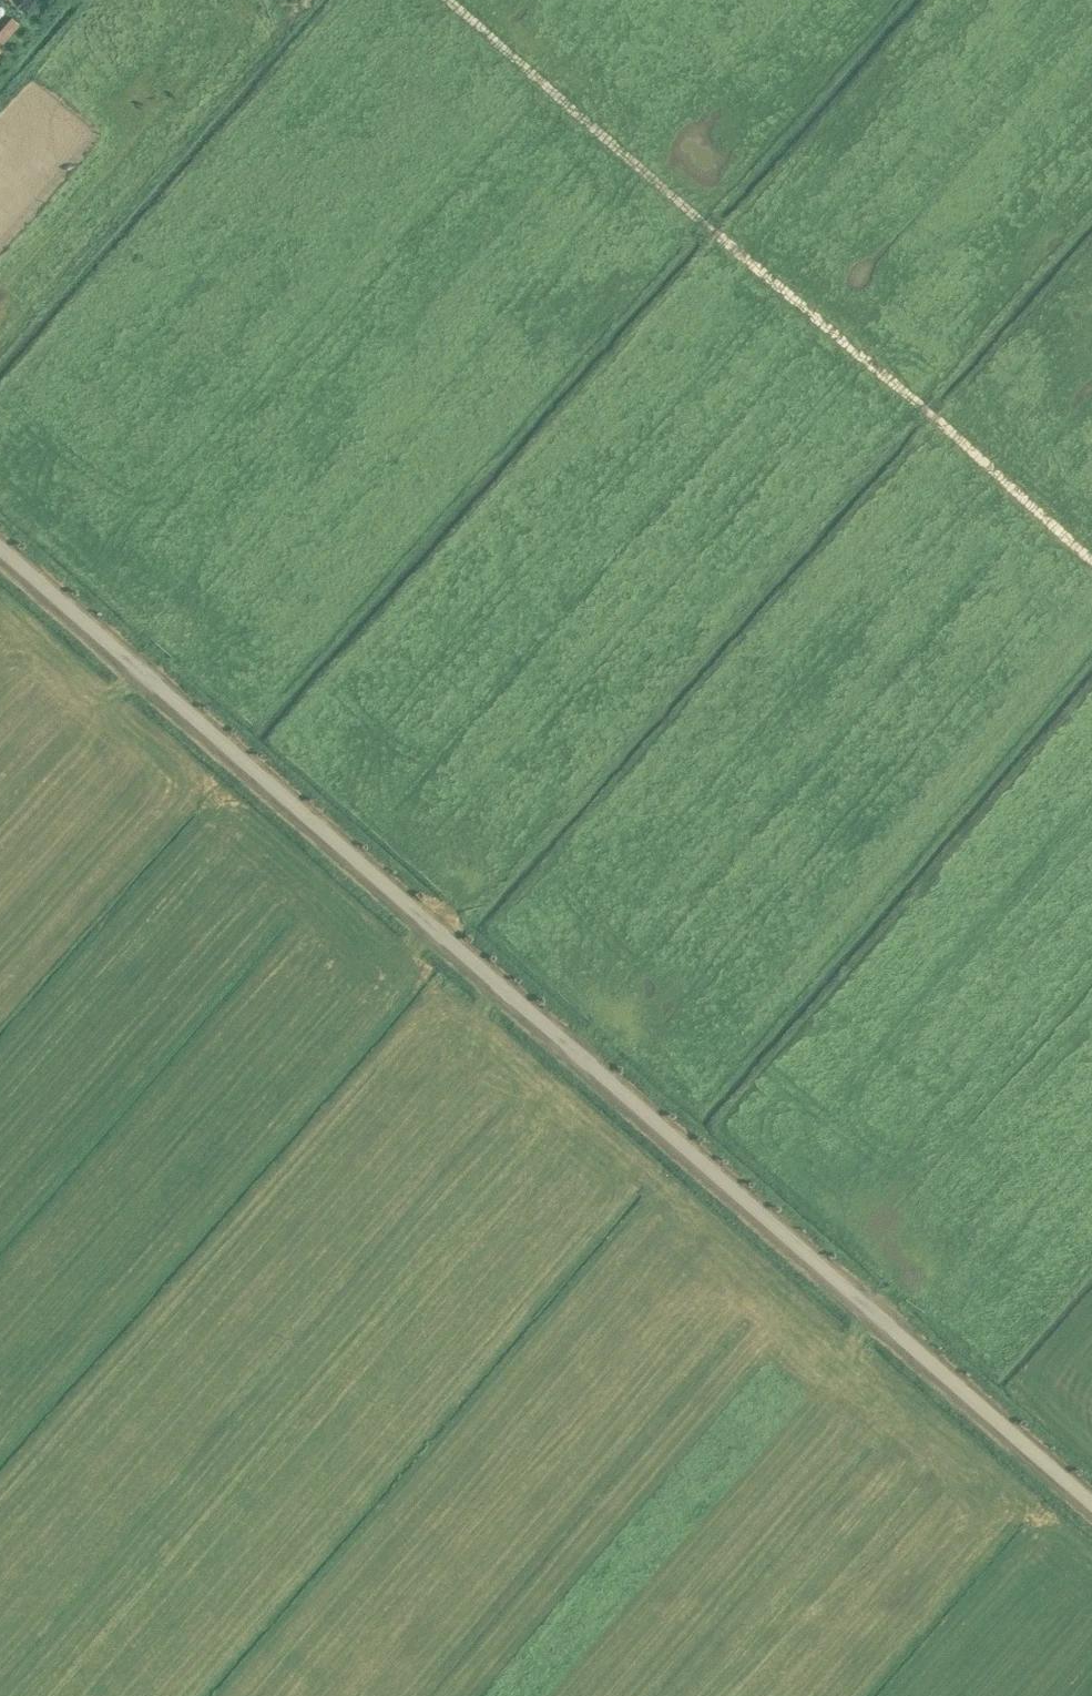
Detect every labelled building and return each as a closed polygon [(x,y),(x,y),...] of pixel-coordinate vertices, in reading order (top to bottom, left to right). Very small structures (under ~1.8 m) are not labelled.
[(13,33),(29,12),(20,5),(4,26),(13,33)]
